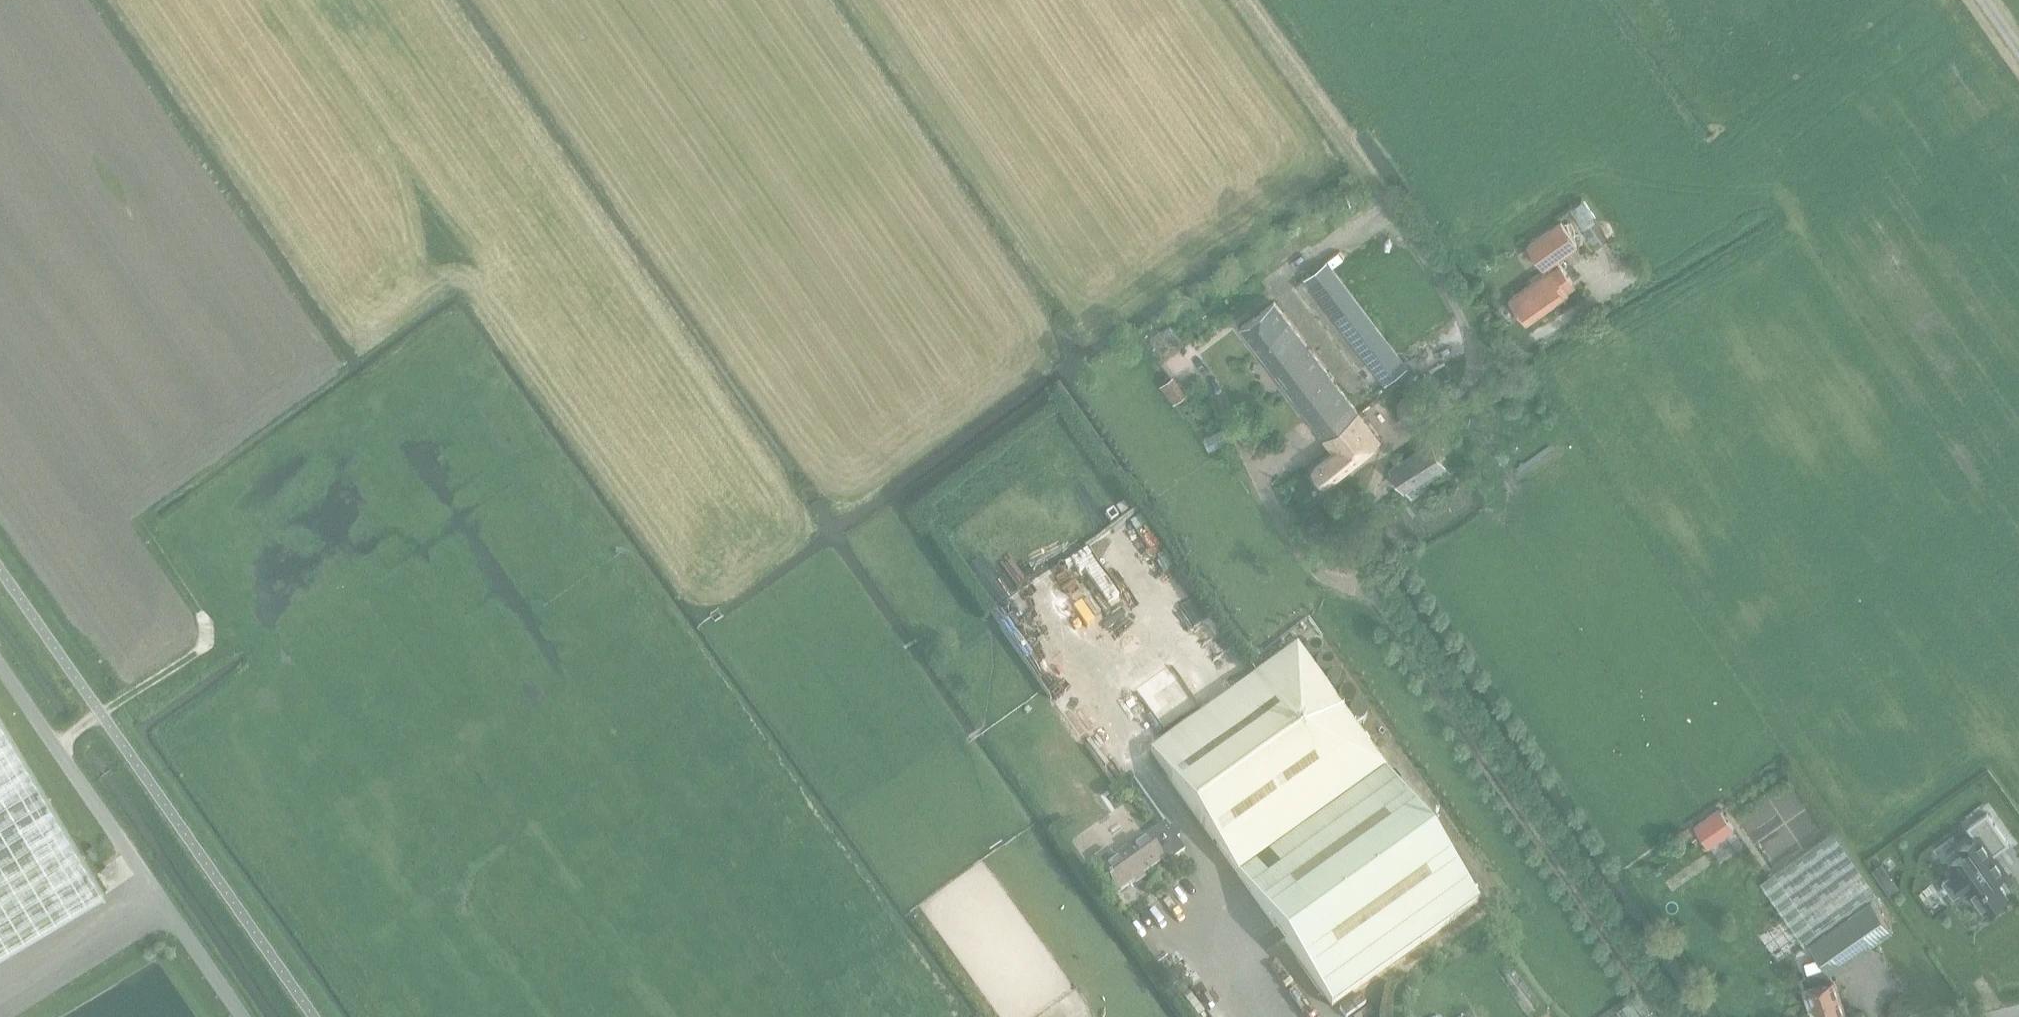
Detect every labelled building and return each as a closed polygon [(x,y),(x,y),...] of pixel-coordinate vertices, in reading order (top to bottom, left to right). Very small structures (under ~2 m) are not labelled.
[(1596,220),(1582,200),(1571,207),(1585,227),(1596,220)] [(1573,281),(1570,276),(1561,263),(1558,260),(1579,246),(1561,221),(1527,244),(1545,269),(1551,265),(1553,268),(1511,298),(1528,322),(1570,291),(1566,286),(1573,281)] [(1386,384),(1406,368),(1326,263),(1306,278),(1386,384)] [(1240,328),(1264,359),(1284,385),(1327,442),(1361,418),(1273,303),(1240,328)] [(1184,398),(1170,380),(1161,387),(1174,405),(1184,398)] [(1423,397),(1409,391),(1396,401),(1398,415),(1412,422),(1425,413),(1423,397)] [(1379,440),(1361,418),(1327,442),(1335,453),(1315,468),(1325,482),(1379,440)] [(1229,440),(1223,428),(1204,438),(1210,449),(1229,440)] [(1391,467),(1412,500),(1429,488),(1425,484),(1432,479),(1435,484),(1451,473),(1430,441),(1391,467)] [(1320,647),(1319,645),(1318,644),(1317,644),(1315,643),(1314,643),(1312,643),(1311,643),(1310,644),(1308,644),(1307,645),(1306,646),(1305,647),(1305,649),(1304,650),(1304,652),(1304,653),(1305,654),(1305,656),(1306,657),(1307,658),(1308,659),(1310,660),(1311,660),(1313,660),(1314,660),(1316,660),(1317,659),(1318,658),(1319,657),(1320,656),(1321,655),(1321,654),(1322,652),(1322,651),(1321,649),(1321,648),(1320,647)] [(1331,1007),(1479,903),(1386,771),(1299,648),(1151,752),(1238,875),(1331,1007)] [(1332,662),(1331,661),(1329,660),(1328,659),(1327,659),(1325,658),(1324,658),(1322,658),(1321,659),(1319,660),(1318,660),(1317,662),(1316,663),(1316,664),(1315,666),(1315,667),(1315,669),(1316,670),(1316,672),(1317,673),(1318,674),(1320,675),(1321,676),(1322,676),(1324,676),(1325,676),(1327,676),(1328,675),(1330,674),(1331,673),(1332,672),(1332,671),(1333,669),(1333,668),(1333,666),(1333,665),(1332,663),(1332,662)] [(1342,678),(1341,677),(1340,676),(1339,675),(1338,675),(1336,674),(1335,674),(1333,675),(1332,675),(1331,676),(1329,677),(1328,678),(1328,679),(1327,680),(1327,682),(1326,683),(1327,685),(1327,686),(1328,687),(1328,689),(1329,690),(1331,691),(1332,691),(1333,692),(1335,692),(1336,692),(1338,692),(1339,691),(1341,690),(1342,689),(1343,688),(1343,687),(1344,685),(1344,684),(1344,682),(1344,681),(1343,679),(1342,678)] [(1355,693),(1354,692),(1352,691),(1351,690),(1350,689),(1348,689),(1346,689),(1345,689),(1343,690),(1342,690),(1341,691),(1340,693),(1339,694),(1338,695),(1338,697),(1337,699),(1338,700),(1338,702),(1339,703),(1340,705),(1341,706),(1342,707),(1343,707),(1345,708),(1347,708),(1348,708),(1350,708),(1351,707),(1353,706),(1354,705),(1355,704),(1356,702),(1356,701),(1356,699),(1356,698),(1356,696),(1356,694),(1355,693)] [(1365,710),(1364,709),(1363,708),(1362,707),(1361,707),(1359,706),(1358,706),(1356,707),(1355,707),(1354,708),(1353,709),(1352,710),(1351,711),(1350,712),(1350,714),(1350,715),(1350,716),(1350,718),(1351,719),(1352,720),(1353,721),(1354,722),(1355,723),(1357,723),(1358,724),(1360,724),(1361,723),(1362,723),(1364,722),(1365,721),(1365,720),(1366,718),(1367,717),(1367,716),(1367,714),(1367,713),(1366,711),(1365,710)] [(104,892),(0,718),(0,954),(104,892)] [(1067,802),(1049,813),(1058,828),(1076,816),(1067,802)] [(1720,808),(1694,827),(1709,847),(1734,828),(1720,808)] [(1970,887),(1985,908),(2006,893),(1996,878),(2006,871),(1993,853),(2008,842),(1987,813),(1969,826),(1977,838),(1962,848),(1966,853),(1952,863),(1956,869),(1952,872),(1965,890),(1970,887)] [(1168,830),(1163,823),(1114,858),(1108,849),(1094,858),(1118,892),(1162,861),(1165,865),(1184,851),(1176,840),(1179,838),(1179,834),(1174,826),(1168,830)] [(1810,984),(1805,986),(1802,987),(1808,1006),(1815,1004),(1818,1016),(1824,1016),(1845,1011),(1834,977),(1830,979),(1829,972),(1870,943),(1906,994),(1930,977),(1894,926),(1891,928),(1871,901),(1878,896),(1834,832),(1760,885),(1804,947),(1809,943),(1821,958),(1804,964),(1810,984)] [(1881,862),(1872,869),(1889,893),(1899,887),(1881,862)] [(1628,996),(1613,1007),(1616,1011),(1617,1010),(1630,1001),(1631,1001),(1628,996)] [(1630,1001),(1617,1010),(1621,1016),(1642,1016),(1630,1001)]
